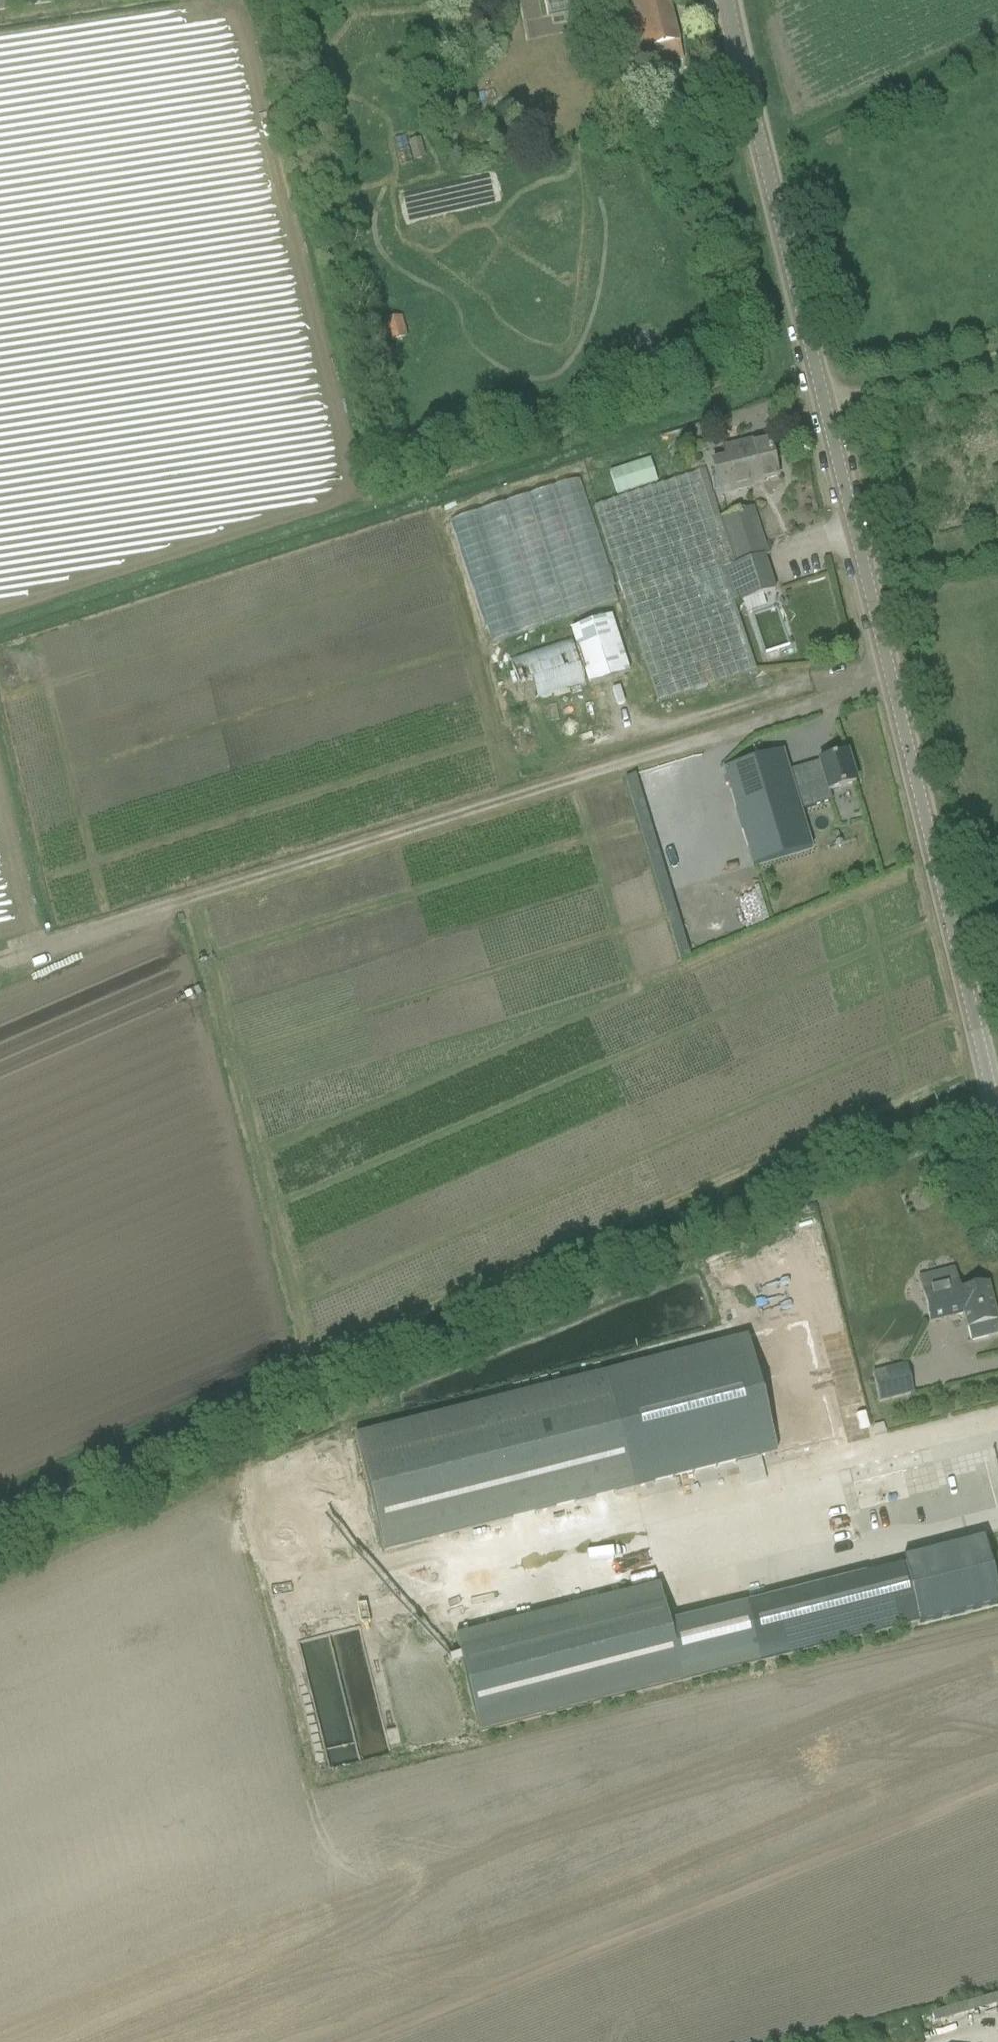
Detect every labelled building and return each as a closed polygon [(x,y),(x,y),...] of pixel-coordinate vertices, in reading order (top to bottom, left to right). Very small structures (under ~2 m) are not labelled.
[(617,7),(632,71),(649,67),(650,69),(682,61),(668,0),(615,0),(617,7)] [(409,144),(413,162),(425,159),(421,141),(409,144)] [(402,319),(386,322),(390,343),(406,339),(402,319)] [(768,439),(751,443),(753,455),(711,465),(719,496),(753,488),(752,484),(777,478),(768,439)] [(611,474),(618,495),(655,483),(649,462),(611,474)] [(736,567),(734,568),(703,474),(593,510),(657,704),(756,672),(723,571),(726,571),(737,604),(774,592),(764,558),(768,557),(752,509),(720,520),(736,567)] [(629,676),(611,618),(570,631),(588,689),(629,676)] [(523,704),(585,684),(570,639),(508,660),(523,704)] [(734,767),(740,786),(760,851),(820,833),(812,808),(832,802),(829,793),(855,785),(846,754),(819,762),(819,764),(790,773),(783,752),(734,767)] [(958,1284),(954,1269),(919,1277),(923,1293),(930,1323),(964,1315),(968,1329),(971,1342),(997,1335),(997,1330),(996,1322),(997,1322),(988,1285),(960,1292),(958,1284)] [(746,1332),(354,1434),(385,1553),(777,1451),(746,1332)] [(906,1365),(871,1373),(879,1404),(914,1395),(906,1365)] [(920,1623),(906,1568),(905,1565),(747,1606),(761,1663),(920,1623)] [(480,1734),(683,1683),(659,1586),(456,1637),(480,1734)]
